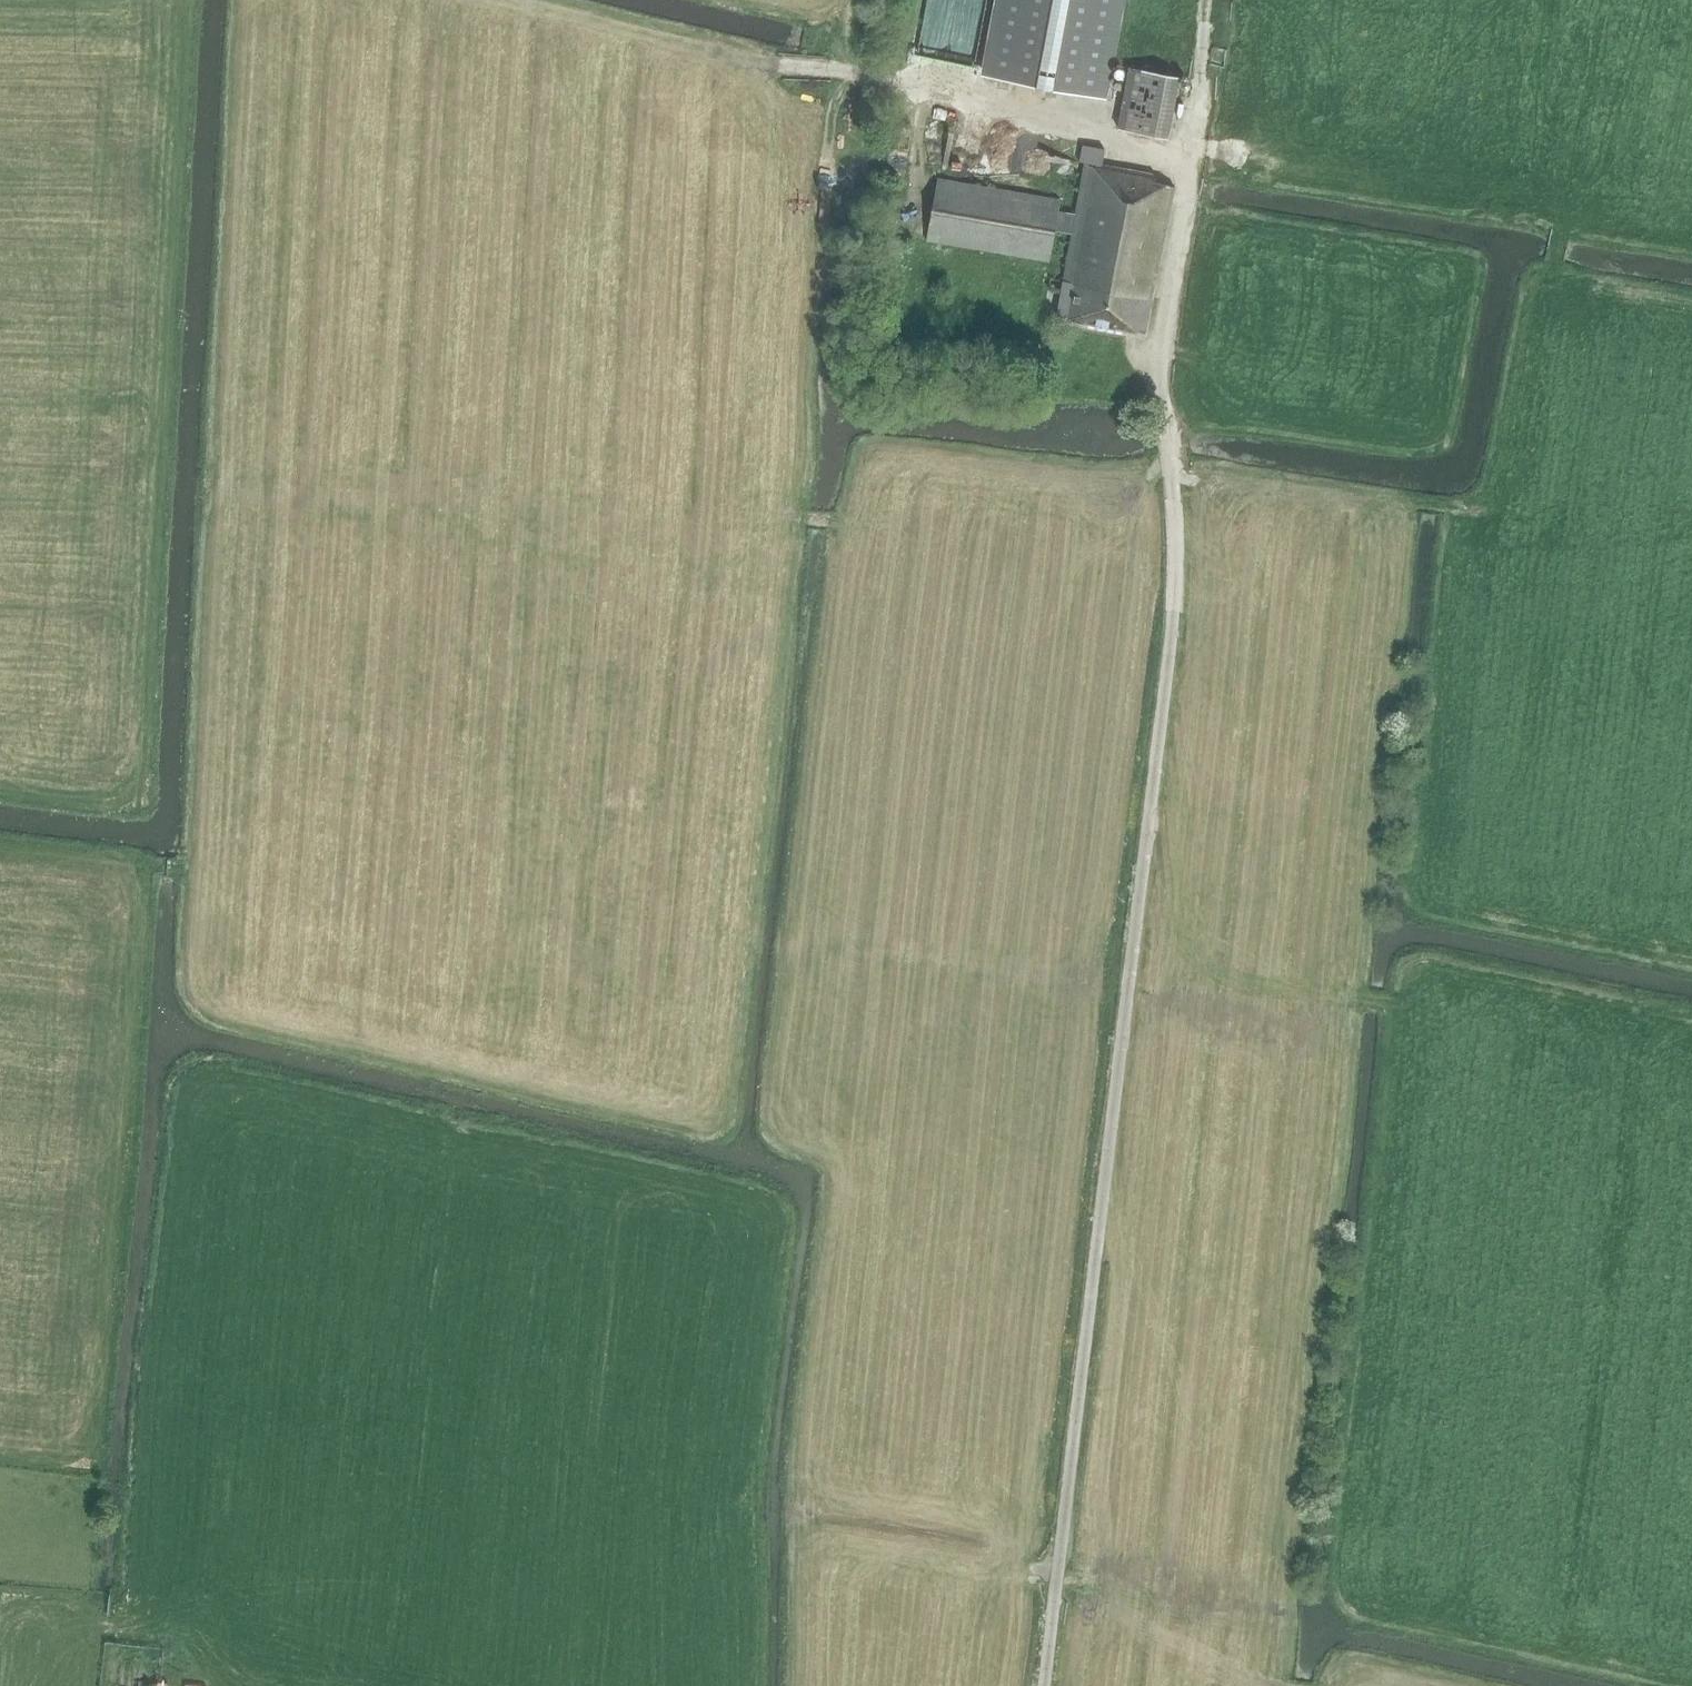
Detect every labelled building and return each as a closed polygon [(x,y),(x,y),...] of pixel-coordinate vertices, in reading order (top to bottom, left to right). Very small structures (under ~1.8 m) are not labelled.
[(980,73),(1107,97),(1125,0),(994,0),(980,73)] [(1180,76),(1128,66),(1117,128),(1168,137),(1180,76)] [(1048,261),(1054,230),(1071,234),(1056,316),(1075,320),(1126,330),(1144,334),(1173,187),(1153,183),(1154,176),(1101,165),(1104,149),(1082,145),(1079,162),(1084,163),(1075,214),(1058,211),(1059,200),(937,179),(925,240),(1048,261)] [(139,1670),(138,1685),(148,1685),(149,1670),(139,1670)] [(209,1678),(180,1675),(179,1685),(208,1685),(209,1678)]
